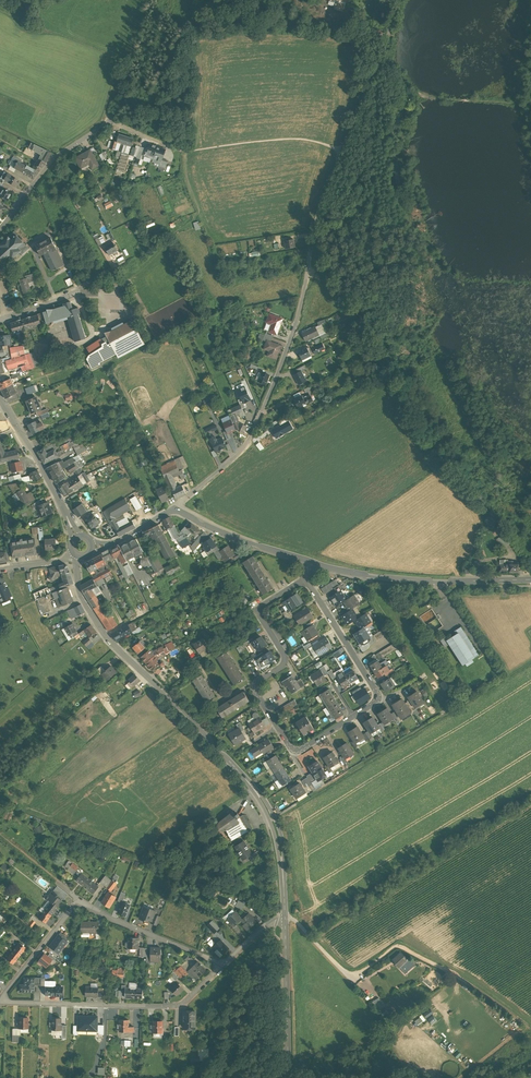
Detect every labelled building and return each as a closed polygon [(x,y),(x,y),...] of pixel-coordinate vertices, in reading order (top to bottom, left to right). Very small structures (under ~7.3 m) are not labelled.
[(127,137),(119,134),(117,142),(121,144),(124,145),(127,137)] [(134,139),(127,137),(124,145),(127,145),(131,147),(132,146),(134,139)] [(52,153),(34,144),(31,150),(41,155),(39,159),(46,163),(52,153)] [(157,147),(149,144),(145,156),(153,159),(157,147)] [(137,157),(135,162),(139,163),(140,160),(144,148),(140,147),(138,153),(137,157)] [(153,159),(152,161),(161,164),(162,159),(163,157),(165,150),(166,150),(157,147),(153,159)] [(90,150),(84,153),(84,154),(75,159),(80,168),(89,163),(91,166),(90,166),(92,169),(99,166),(90,150)] [(37,162),(34,166),(32,169),(38,172),(46,163),(39,159),(37,162)] [(168,161),(162,159),(161,164),(159,168),(164,170),(168,161)] [(17,161),(13,168),(24,174),(28,168),(20,163),(17,161)] [(28,168),(24,174),(33,179),(38,172),(32,169),(32,170),(28,168)] [(0,178),(4,180),(4,181),(6,182),(7,181),(10,175),(4,172),(0,178)] [(10,175),(7,181),(6,182),(15,187),(19,181),(10,175)] [(3,188),(1,192),(2,192),(0,196),(7,200),(12,193),(3,188)] [(106,209),(113,205),(111,200),(104,204),(106,209)] [(8,237),(9,237),(0,245),(0,251),(0,264),(2,262),(2,263),(3,263),(2,262),(5,259),(6,260),(5,259),(7,258),(10,261),(11,260),(12,260),(19,253),(21,255),(29,248),(17,235),(18,234),(15,230),(8,237)] [(111,232),(107,234),(109,240),(105,242),(106,244),(115,239),(111,232)] [(40,256),(44,254),(52,271),(56,269),(56,270),(64,266),(56,250),(57,250),(55,245),(56,245),(54,242),(53,242),(51,238),(36,246),(40,256)] [(294,239),(284,241),(286,249),(295,247),(294,239)] [(113,243),(105,247),(109,255),(117,250),(113,243)] [(22,288),(29,285),(29,283),(27,278),(20,280),(22,288)] [(29,285),(22,288),(24,294),(31,292),(29,285)] [(75,309),(73,309),(72,306),(70,302),(64,304),(64,306),(66,313),(67,317),(75,341),(85,338),(78,314),(80,313),(78,308),(75,309)] [(64,306),(38,314),(38,315),(40,321),(66,313),(64,306)] [(66,313),(40,321),(41,325),(67,317),(66,313)] [(283,319),(270,314),(267,322),(272,324),(269,332),(274,334),(277,335),(283,319)] [(29,317),(32,328),(41,325),(40,321),(38,315),(31,317),(30,316),(29,317)] [(32,328),(29,317),(27,317),(27,318),(21,320),(20,319),(19,320),(22,332),(31,329),(32,328)] [(22,332),(19,320),(17,320),(17,321),(10,323),(14,334),(21,332),(22,332)] [(116,329),(106,334),(107,336),(110,343),(136,329),(132,321),(122,326),(121,324),(115,328),(116,329)] [(316,327),(308,331),(302,333),(305,341),(319,335),(316,327)] [(110,343),(111,345),(116,354),(118,358),(145,344),(137,329),(136,329),(110,343)] [(0,336),(0,346),(2,346),(9,345),(10,344),(9,339),(11,339),(10,335),(0,336)] [(110,343),(107,336),(101,339),(103,343),(106,342),(108,345),(110,343)] [(86,348),(91,354),(102,347),(102,344),(103,343),(101,339),(100,339),(86,348)] [(271,342),(267,341),(264,349),(271,351),(269,356),(276,359),(281,345),(271,342)] [(100,363),(116,354),(111,345),(110,343),(108,345),(106,342),(103,343),(102,344),(102,347),(91,354),(89,355),(87,359),(92,369),(101,364),(100,363)] [(323,344),(312,350),(314,354),(325,349),(323,344)] [(27,345),(10,348),(12,359),(25,355),(30,353),(27,345)] [(307,348),(298,352),(302,360),(311,356),(309,352),(311,351),(309,347),(307,348)] [(30,353),(35,367),(38,365),(33,351),(30,353)] [(28,364),(21,366),(22,371),(35,367),(30,353),(25,355),(28,364)] [(12,359),(6,361),(6,363),(9,370),(21,366),(28,364),(25,355),(12,359)] [(301,371),(298,373),(294,375),(299,385),(306,381),(301,371)] [(270,375),(262,372),(258,382),(265,385),(270,375)] [(3,381),(0,382),(0,388),(1,390),(13,385),(10,379),(3,382),(3,381)] [(13,385),(1,390),(6,399),(17,393),(13,385)] [(241,399),(243,403),(251,399),(245,387),(237,390),(241,399)] [(302,396),(294,400),(298,408),(306,404),(306,403),(304,399),(302,396)] [(310,396),(304,399),(306,403),(306,404),(313,401),(310,396)] [(35,397),(26,401),(31,414),(41,410),(35,397)] [(240,405),(227,411),(230,418),(234,416),(239,414),(239,415),(244,413),(242,409),(240,405)] [(238,425),(234,416),(230,418),(236,430),(238,425)] [(231,420),(223,424),(226,431),(227,433),(228,433),(235,430),(231,420)] [(37,426),(35,421),(28,425),(32,434),(45,428),(42,423),(37,426)] [(288,421),(272,430),(276,438),(293,429),(288,421)] [(247,426),(239,423),(238,425),(236,430),(244,434),(247,428),(247,426)] [(222,438),(218,440),(216,439),(214,436),(209,438),(215,452),(227,447),(225,443),(225,442),(224,442),(222,438)] [(62,450),(56,453),(58,456),(64,454),(62,451),(64,450),(65,450),(74,445),(77,443),(75,439),(73,437),(58,445),(56,442),(52,444),(56,449),(60,447),(62,450)] [(260,450),(264,447),(261,442),(256,445),(260,450)] [(10,460),(19,458),(17,450),(4,453),(0,443),(0,463),(10,460)] [(52,444),(38,452),(43,462),(45,463),(58,456),(56,453),(55,449),(56,449),(52,444)] [(80,449),(75,451),(78,457),(87,453),(84,447),(80,449)] [(68,461),(65,462),(64,464),(66,467),(74,462),(75,461),(73,458),(68,460),(68,461)] [(62,461),(56,463),(48,467),(57,483),(67,477),(63,470),(66,467),(64,464),(62,461)] [(174,461),(160,468),(161,471),(176,464),(174,461)] [(20,462),(10,464),(12,472),(22,470),(21,462),(20,462)] [(74,462),(66,467),(71,474),(74,471),(78,469),(74,462)] [(176,464),(161,471),(165,478),(170,475),(177,472),(179,471),(176,464)] [(37,470),(29,474),(33,481),(41,478),(37,470)] [(87,475),(84,472),(82,473),(81,474),(77,476),(78,477),(78,476),(80,479),(83,477),(86,483),(90,480),(87,475)] [(172,477),(171,477),(170,475),(165,478),(171,491),(172,491),(172,490),(176,488),(172,479),(173,478),(172,477)] [(78,477),(68,483),(73,491),(83,485),(80,479),(78,476),(78,477)] [(67,482),(59,487),(65,496),(73,491),(68,483),(68,482),(67,482)] [(176,488),(172,490),(172,491),(176,498),(186,493),(182,485),(176,488)] [(22,486),(15,487),(10,490),(14,495),(15,494),(22,489),(22,486)] [(163,488),(156,491),(162,502),(168,499),(163,488)] [(22,489),(15,494),(18,499),(17,500),(18,500),(23,507),(35,500),(31,494),(28,496),(22,489)] [(135,510),(141,508),(136,495),(130,498),(135,510)] [(125,498),(116,504),(103,512),(111,526),(113,526),(115,530),(119,528),(116,523),(112,517),(116,514),(117,516),(124,513),(123,511),(130,507),(125,498)] [(41,499),(34,504),(35,507),(37,507),(39,506),(38,506),(43,504),(41,499)] [(43,504),(38,506),(39,506),(37,507),(41,517),(52,513),(50,508),(49,508),(47,502),(43,504)] [(80,505),(73,509),(78,517),(85,512),(80,505)] [(94,515),(88,519),(86,520),(91,528),(94,525),(96,527),(98,525),(97,524),(99,523),(100,522),(99,519),(97,520),(94,515)] [(170,517),(163,520),(163,521),(167,529),(169,528),(174,525),(170,517)] [(119,528),(115,530),(119,537),(136,528),(132,520),(129,522),(128,520),(125,521),(127,524),(119,528)] [(187,528),(193,534),(196,536),(200,531),(191,523),(187,528)] [(167,540),(158,525),(145,532),(147,535),(150,533),(154,539),(157,538),(157,539),(158,539),(160,544),(167,540)] [(174,525),(169,528),(170,528),(171,529),(176,538),(177,538),(180,536),(174,525)] [(193,534),(187,528),(185,526),(181,531),(184,533),(189,538),(193,534)] [(184,533),(180,536),(177,538),(183,548),(190,544),(189,543),(188,540),(184,533)] [(505,535),(498,539),(504,548),(510,544),(505,535)] [(195,541),(191,546),(193,551),(202,542),(201,540),(202,539),(200,536),(195,541)] [(203,543),(202,544),(205,547),(203,548),(208,555),(213,552),(218,548),(213,541),(210,538),(210,539),(203,543)] [(34,539),(23,541),(22,539),(21,539),(20,540),(20,541),(10,543),(12,558),(36,554),(34,539)] [(55,539),(45,540),(45,550),(56,549),(55,539)] [(132,541),(126,544),(125,544),(123,545),(124,545),(120,548),(123,554),(127,561),(138,555),(141,560),(140,563),(142,566),(145,566),(147,565),(148,567),(152,565),(146,556),(136,539),(133,540),(131,541),(132,541)] [(167,540),(160,544),(169,560),(172,559),(175,557),(167,540)] [(119,545),(110,550),(114,557),(115,558),(119,556),(123,554),(120,548),(119,545)] [(191,546),(184,550),(186,555),(193,551),(191,546)] [(220,550),(219,548),(218,548),(213,552),(219,559),(223,556),(226,561),(229,559),(233,556),(234,555),(232,551),(230,552),(226,546),(220,550)] [(110,549),(101,554),(101,555),(105,561),(114,557),(110,550),(110,549)] [(162,570),(152,553),(146,556),(156,572),(156,573),(162,570)] [(123,554),(119,556),(120,559),(123,563),(127,561),(123,554)] [(101,555),(93,559),(98,568),(100,567),(106,564),(105,561),(101,555)] [(252,556),(244,562),(254,578),(262,573),(252,556)] [(175,563),(165,568),(169,576),(182,569),(175,557),(172,559),(175,563)] [(98,568),(93,559),(85,563),(90,572),(95,569),(98,568)] [(508,563),(508,561),(505,562),(505,560),(500,560),(500,565),(500,571),(510,571),(510,565),(509,565),(509,563),(508,563)] [(519,563),(512,563),(512,561),(508,561),(508,563),(509,563),(509,565),(510,565),(510,571),(510,572),(519,572),(519,563)] [(63,575),(63,577),(71,574),(68,566),(65,564),(59,566),(61,572),(62,573),(63,575)] [(59,566),(49,569),(51,574),(50,575),(49,577),(49,579),(52,581),(55,580),(56,578),(56,577),(58,576),(63,575),(62,573),(61,572),(59,566)] [(48,580),(50,582),(51,583),(60,580),(58,576),(56,577),(56,578),(55,580),(52,581),(49,579),(49,577),(50,575),(51,574),(49,569),(44,571),(48,580)] [(109,569),(104,571),(103,571),(100,572),(103,578),(111,573),(109,569)] [(262,573),(254,578),(264,594),(273,589),(262,573)] [(73,583),(71,574),(63,577),(64,579),(63,580),(62,580),(62,582),(61,583),(59,584),(59,585),(61,589),(73,583)] [(97,587),(93,579),(81,586),(80,586),(83,594),(84,594),(88,601),(96,596),(95,595),(101,591),(98,586),(97,587)] [(0,586),(0,601),(1,603),(9,599),(8,598),(7,595),(7,594),(5,589),(3,584),(0,586)] [(336,587),(334,588),(337,593),(341,590),(341,591),(344,589),(341,584),(336,587)] [(59,585),(48,590),(50,594),(61,589),(59,585)] [(47,587),(33,594),(36,600),(37,600),(49,595),(50,594),(48,590),(47,587)] [(67,587),(52,593),(55,598),(60,597),(63,605),(73,601),(67,587)] [(337,593),(330,597),(336,606),(343,602),(347,600),(341,591),(341,590),(337,593)] [(296,593),(284,602),(288,609),(289,611),(290,611),(302,603),(296,593)] [(241,601),(245,604),(250,597),(247,594),(241,601)] [(49,595),(37,600),(40,605),(42,604),(46,613),(52,610),(48,599),(50,598),(49,595)] [(347,600),(343,602),(349,611),(353,609),(360,604),(354,595),(347,600)] [(101,604),(96,596),(88,601),(94,609),(101,604)] [(81,604),(70,610),(74,618),(85,612),(81,604)] [(110,613),(108,615),(101,604),(94,609),(108,631),(118,625),(110,613)] [(307,607),(294,616),(299,625),(313,616),(307,607)] [(288,609),(283,613),(285,617),(292,613),(290,611),(289,611),(288,609)] [(349,611),(342,616),(347,625),(355,620),(358,618),(353,609),(349,611)] [(432,609),(419,617),(431,634),(443,626),(438,619),(441,618),(438,614),(436,615),(432,609)] [(358,618),(355,620),(360,629),(364,627),(372,622),(366,613),(358,618)] [(72,623),(65,628),(69,636),(71,635),(76,631),(74,627),(75,627),(72,623)] [(133,623),(124,627),(128,633),(136,629),(133,623)] [(91,625),(84,630),(86,632),(90,637),(96,632),(91,625)] [(312,625),(302,631),(308,641),(318,634),(312,625)] [(124,627),(112,634),(115,639),(118,638),(118,639),(128,633),(124,627)] [(360,629),(353,634),(359,644),(370,637),(364,627),(360,629)] [(479,655),(461,627),(454,631),(456,634),(448,639),(447,636),(440,640),(445,647),(449,644),(463,665),(465,664),(467,666),(474,662),(472,659),(477,656),(479,655)] [(254,641),(253,641),(253,642),(255,645),(257,650),(266,644),(263,640),(260,637),(254,641)] [(312,646),(316,651),(318,656),(332,647),(326,637),(312,646)] [(88,638),(83,642),(86,646),(92,641),(88,638)] [(252,638),(244,643),(246,646),(253,642),(253,641),(254,641),(252,638)] [(211,651),(203,639),(194,645),(202,657),(211,651)] [(92,641),(86,646),(89,649),(94,645),(92,641)] [(143,645),(139,641),(133,647),(139,654),(145,648),(143,645)] [(172,643),(166,646),(167,648),(169,651),(174,648),(172,643)] [(310,643),(303,647),(305,651),(312,646),(310,643)] [(163,647),(152,653),(155,656),(161,653),(164,651),(164,649),(163,647)] [(340,649),(332,653),(334,657),(342,653),(340,649)] [(150,650),(141,657),(146,663),(155,656),(152,653),(150,650)] [(217,657),(226,671),(235,665),(231,660),(232,660),(230,657),(226,652),(217,657)] [(262,652),(253,658),(255,661),(257,660),(259,659),(262,657),(264,655),(262,652)] [(264,655),(262,657),(264,660),(266,664),(275,659),(272,655),(269,652),(264,655)] [(155,656),(146,663),(153,670),(158,666),(159,666),(159,665),(160,664),(161,665),(162,665),(163,664),(163,662),(162,661),(161,661),(160,662),(157,659),(155,656)] [(474,662),(467,666),(465,664),(463,665),(460,666),(471,682),(487,672),(477,656),(472,659),(474,662)] [(262,657),(259,659),(257,660),(259,663),(258,664),(261,668),(266,664),(264,660),(262,657)] [(378,660),(370,665),(375,673),(383,668),(382,667),(388,664),(386,660),(380,663),(378,660)] [(238,670),(235,665),(226,671),(234,684),(243,679),(240,673),(238,670)] [(105,671),(102,674),(107,680),(116,672),(111,666),(105,671)] [(323,666),(319,668),(320,670),(323,674),(327,672),(323,666)] [(383,668),(375,673),(378,678),(384,673),(389,670),(386,666),(383,668)] [(352,671),(350,667),(342,671),(345,675),(352,671)] [(320,670),(312,675),(316,680),(314,681),(317,686),(327,680),(323,674),(320,670)] [(336,677),(331,670),(327,672),(332,679),(336,677)] [(352,671),(345,675),(350,683),(354,680),(354,681),(358,678),(353,670),(352,671)] [(345,675),(342,671),(336,675),(343,687),(350,683),(345,675)] [(135,675),(129,680),(130,681),(134,686),(140,680),(135,675)] [(201,675),(193,680),(199,691),(208,685),(201,675)] [(297,683),(292,676),(284,680),(288,686),(287,686),(292,693),(301,688),(297,683)] [(381,683),(381,684),(386,691),(386,692),(395,686),(394,686),(390,678),(381,683)] [(208,685),(199,691),(206,702),(215,696),(208,685)] [(371,697),(365,688),(362,690),(354,695),(359,704),(371,697)] [(328,689),(320,694),(324,701),(332,695),(328,689)] [(235,697),(230,700),(236,709),(249,701),(244,692),(238,695),(235,697)] [(423,702),(417,692),(408,697),(412,702),(414,706),(415,706),(415,707),(423,702)] [(332,695),(324,701),(328,707),(336,702),(332,695)] [(402,698),(392,704),(396,710),(400,716),(401,717),(410,712),(410,711),(406,706),(402,698)] [(222,717),(236,709),(230,700),(225,704),(224,703),(222,705),(217,709),(222,717)] [(336,702),(328,707),(332,713),(340,708),(336,702)] [(340,708),(332,713),(335,719),(344,714),(340,708)] [(387,708),(378,713),(385,724),(394,718),(391,714),(387,708)] [(253,716),(253,717),(256,720),(249,725),(254,732),(254,733),(261,728),(265,725),(257,714),(257,713),(256,713),(255,713),(254,714),(253,715),(253,716)] [(313,728),(306,716),(298,722),(300,725),(298,726),(303,734),(313,728)] [(372,717),(364,722),(369,730),(371,733),(379,728),(377,725),(372,717)] [(362,734),(357,726),(348,732),(354,740),(356,743),(364,738),(365,738),(362,734)] [(241,732),(239,728),(229,735),(235,745),(245,738),(241,732)] [(269,739),(251,750),(254,755),(262,751),(264,754),(274,747),(269,739)] [(347,743),(338,748),(343,756),(345,759),(345,758),(353,753),(347,743)] [(310,756),(316,753),(313,748),(307,751),(310,756)] [(332,752),(324,757),(328,764),(330,768),(331,767),(339,762),(332,752)] [(276,755),(267,761),(271,767),(280,761),(276,755)] [(280,761),(271,767),(275,773),(283,768),(280,761)] [(317,761),(309,766),(312,770),(311,770),(314,774),(322,769),(320,765),(319,765),(317,761)] [(330,768),(328,764),(324,766),(329,773),(332,771),(331,767),(330,768)] [(283,768),(275,773),(279,779),(287,774),(283,768)] [(322,769),(314,774),(317,779),(325,774),(322,769)] [(287,774),(279,779),(282,785),(291,780),(287,774)] [(316,781),(312,774),(307,776),(308,777),(312,784),(316,781)] [(308,777),(305,779),(305,780),(302,781),(306,788),(312,784),(308,777)] [(316,781),(312,784),(315,788),(322,783),(320,779),(316,781)] [(299,783),(290,788),(297,798),(306,793),(299,783)] [(306,793),(297,798),(299,801),(307,795),(306,793)] [(232,811),(220,821),(218,824),(218,826),(218,828),(219,829),(221,830),(223,830),(223,831),(226,830),(229,834),(229,835),(245,825),(240,817),(238,813),(235,815),(232,811)] [(252,827),(245,815),(243,815),(240,817),(245,825),(248,830),(249,831),(252,829),(252,827)] [(245,825),(229,835),(229,834),(228,835),(231,840),(248,830),(245,825)] [(244,841),(235,847),(238,852),(238,855),(241,855),(243,859),(248,856),(252,854),(252,853),(244,841)] [(259,849),(253,853),(256,859),(263,855),(259,849)] [(253,853),(252,853),(252,854),(248,856),(253,862),(257,860),(256,859),(253,853)] [(69,860),(65,866),(69,869),(70,866),(76,870),(78,867),(69,860)] [(4,862),(0,867),(6,871),(10,866),(4,862)] [(78,878),(77,880),(85,887),(90,880),(82,874),(78,878)] [(105,876),(100,882),(107,888),(112,881),(105,876)] [(98,887),(90,880),(85,887),(93,893),(98,887)] [(112,881),(107,888),(111,891),(116,883),(112,880),(112,881)] [(68,895),(57,886),(53,891),(63,898),(64,899),(68,895)] [(63,898),(53,891),(49,896),(48,895),(46,895),(45,897),(45,898),(46,899),(48,899),(51,902),(52,902),(58,907),(59,906),(59,905),(58,904),(63,898)] [(122,902),(126,893),(121,891),(118,900),(122,902)] [(115,897),(108,892),(102,903),(109,907),(115,897)] [(247,902),(240,899),(235,906),(243,910),(247,902)] [(51,902),(45,910),(52,915),(58,907),(52,902),(51,902)] [(122,903),(118,913),(126,916),(130,906),(122,903)] [(148,909),(142,911),(140,918),(146,921),(146,919),(152,921),(155,914),(156,911),(152,909),(152,910),(148,909)] [(45,910),(39,918),(45,923),(52,915),(45,910)] [(242,920),(234,912),(231,915),(232,916),(228,919),(235,926),(241,920),(242,920)] [(242,920),(241,920),(244,924),(245,923),(250,928),(257,922),(253,918),(251,915),(251,916),(249,913),(242,920)] [(161,916),(155,914),(152,921),(151,923),(157,925),(161,916)] [(33,915),(26,923),(31,927),(38,919),(33,915)] [(219,929),(212,921),(210,923),(217,930),(219,929)] [(98,922),(81,922),(81,933),(81,931),(89,931),(89,933),(98,933),(98,930),(98,922)] [(210,923),(207,926),(214,933),(217,930),(210,923)] [(61,932),(50,947),(58,953),(69,939),(61,932)] [(138,938),(129,938),(128,943),(128,947),(128,948),(138,948),(138,943),(138,938)] [(223,943),(221,940),(213,947),(216,950),(217,949),(222,954),(228,948),(225,945),(225,944),(223,942),(223,943)] [(19,943),(13,951),(19,956),(26,948),(19,943)] [(161,948),(151,948),(151,955),(151,959),(161,959),(161,948)] [(13,951),(6,959),(13,964),(19,956),(13,951)] [(400,952),(392,959),(399,967),(403,964),(408,970),(414,965),(408,958),(406,959),(400,952)] [(44,953),(38,961),(46,967),(52,960),(44,953)] [(198,962),(188,971),(196,980),(206,970),(198,962)] [(181,966),(176,970),(179,973),(181,975),(185,971),(181,966)] [(179,978),(174,973),(171,976),(175,981),(179,978)] [(34,979),(24,978),(24,985),(20,985),(20,990),(24,990),(24,992),(34,992),(34,985),(34,979)] [(177,982),(170,989),(176,995),(183,989),(177,982)] [(91,987),(86,986),(86,996),(89,996),(89,997),(92,997),(97,997),(97,988),(91,988),(91,987)] [(45,987),(45,996),(63,996),(63,987),(45,987)] [(125,994),(125,997),(129,997),(129,998),(131,998),(131,997),(136,998),(137,989),(130,989),(130,987),(126,987),(125,994)] [(379,998),(372,1002),(378,1011),(385,1007),(379,998)] [(195,1011),(184,1011),(183,1027),(186,1027),(188,1029),(190,1029),(192,1027),(195,1028),(195,1011)] [(87,1016),(78,1016),(78,1026),(78,1029),(87,1029),(87,1016)] [(98,1017),(87,1016),(87,1030),(97,1030),(97,1025),(98,1017)] [(415,1019),(417,1024),(425,1021),(423,1016),(415,1019)] [(27,1018),(18,1017),(18,1029),(28,1029),(28,1024),(27,1024),(27,1018)] [(61,1019),(52,1019),(52,1029),(61,1030),(62,1025),(61,1025),(61,1019)] [(128,1021),(120,1020),(120,1031),(124,1031),(134,1032),(134,1027),(128,1027),(128,1021)] [(162,1021),(153,1021),(153,1032),(163,1033),(163,1028),(162,1028),(162,1021)] [(199,1048),(198,1057),(209,1058),(209,1048),(199,1048)]
